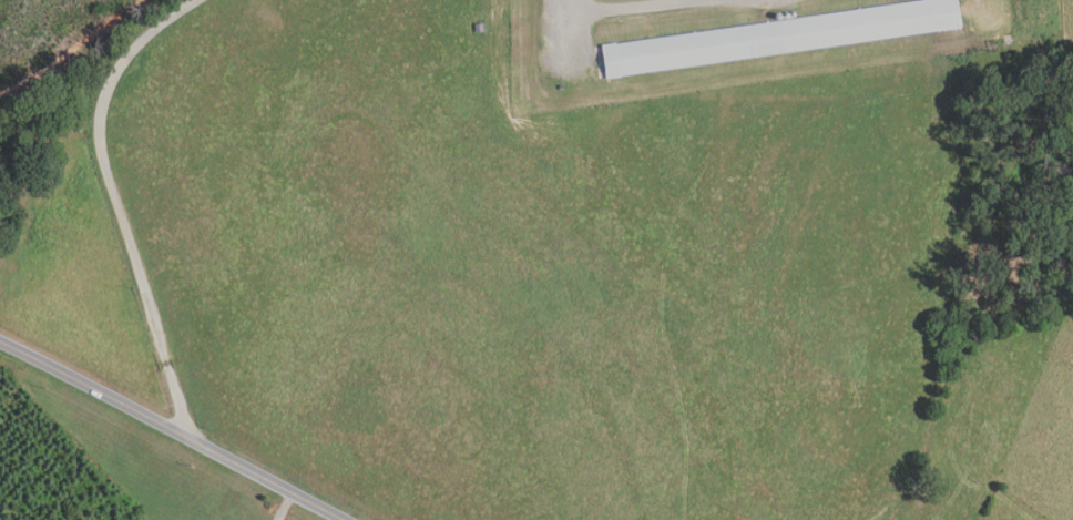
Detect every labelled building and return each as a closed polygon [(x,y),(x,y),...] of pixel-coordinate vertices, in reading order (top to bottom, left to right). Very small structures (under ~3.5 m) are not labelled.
[(603,45),(935,0),(959,0),(963,29),(607,79),(603,45)] [(474,23),(483,23),(483,32),(474,32),(474,23)]
